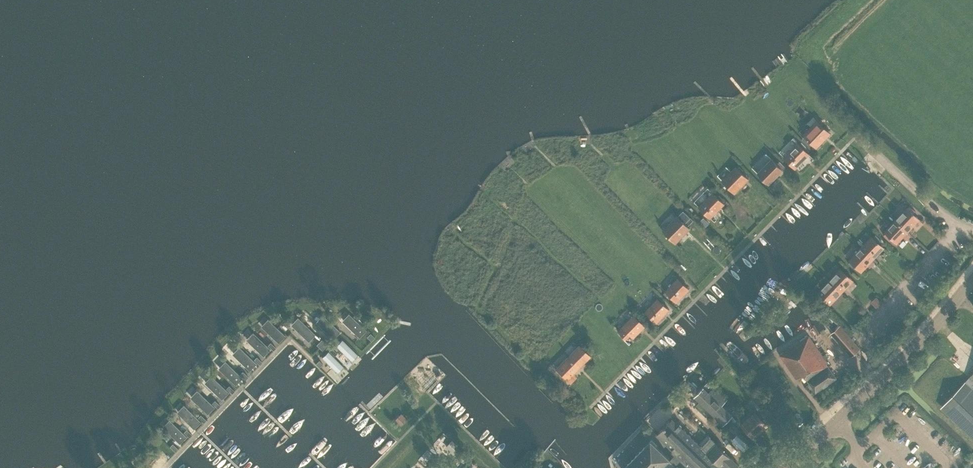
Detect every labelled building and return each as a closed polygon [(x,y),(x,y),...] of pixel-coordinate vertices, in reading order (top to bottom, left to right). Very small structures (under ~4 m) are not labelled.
[(812,126),(803,135),(816,147),(830,133),(818,122),(813,127),(812,126)] [(798,143),(784,157),(795,168),(809,154),(798,143)] [(777,164),(771,159),(757,173),(769,184),(783,170),(782,170),(785,167),(779,161),(777,164)] [(736,167),(722,181),(735,193),(748,179),(736,167)] [(713,192),(699,207),(710,218),(724,204),(713,192)] [(895,220),(908,231),(919,219),(914,214),(915,212),(911,207),(909,209),(907,208),(895,220)] [(677,216),(663,230),(675,242),(690,228),(677,216)] [(700,221),(706,227),(709,223),(704,218),(700,221)] [(885,232),(897,243),(908,231),(895,220),(885,232)] [(873,237),(872,236),(860,248),(872,260),(884,247),(879,243),(882,241),(875,235),(873,237)] [(872,260),(860,248),(849,260),(861,271),(872,260)] [(830,281),(842,292),(853,280),(841,269),(830,281)] [(678,278),(666,291),(677,302),(689,289),(678,278)] [(824,299),(830,304),(842,292),(830,281),(818,293),(818,292),(812,298),(821,307),(825,303),(823,300),(824,299)] [(877,305),(883,298),(878,293),(871,299),(877,305)] [(658,299),(645,312),(657,323),(669,310),(658,299)] [(349,313),(342,320),(359,337),(366,330),(349,313)] [(376,313),(369,320),(383,334),(390,327),(376,313)] [(322,315),(316,322),(333,338),(340,331),(322,315)] [(634,315),(618,331),(626,338),(630,334),(633,337),(645,326),(634,315)] [(298,317),(291,324),(308,341),(315,334),(298,317)] [(268,319),(261,326),(278,342),(285,335),(268,319)] [(860,349),(839,325),(830,334),(851,357),(860,349)] [(253,332),(246,339),(263,356),(270,349),(268,346),(253,332)] [(826,364),(828,363),(809,336),(780,355),(797,379),(804,374),(816,392),(836,378),(826,364)] [(352,337),(345,344),(360,358),(366,351),(352,337)] [(322,340),(317,346),(322,352),(328,346),(322,340)] [(271,344),(268,346),(270,349),(274,352),(277,349),(271,344)] [(571,376),(590,356),(579,345),(556,369),(570,383),(574,379),(571,376)] [(239,347),(232,354),(249,370),(256,363),(239,347)] [(341,349),(334,356),(348,370),(355,363),(341,349)] [(257,358),(254,361),(260,367),(263,364),(257,358)] [(345,373),(331,359),(324,366),(338,380),(345,373)] [(225,361),(218,368),(236,385),(242,378),(225,361)] [(243,371),(240,374),(246,379),(248,376),(243,371)] [(211,375),(204,382),(222,399),(229,392),(211,375)] [(229,385),(226,388),(232,394),(235,391),(229,385)] [(733,415),(722,405),(727,399),(714,386),(709,392),(704,387),(703,387),(695,395),(696,396),(701,400),(696,405),(701,411),(704,413),(708,413),(711,410),(724,423),(725,423),(733,415)] [(197,390),(190,397),(208,414),(214,407),(197,390)] [(760,392),(756,396),(762,402),(766,398),(760,392)] [(215,400),(212,403),(218,408),(220,406),(215,400)] [(183,405),(176,412),(194,429),(201,422),(183,405)] [(395,420),(400,425),(407,419),(401,413),(395,420)] [(745,422),(742,425),(754,438),(767,426),(755,413),(752,416),(750,414),(743,420),(745,422)] [(201,414),(198,417),(204,423),(206,420),(201,414)] [(678,456),(691,467),(735,467),(738,465),(731,458),(711,438),(710,438),(705,437),(699,444),(672,419),(654,437),(675,458),(678,456)] [(169,420),(162,427),(180,443),(187,436),(169,420)] [(733,424),(729,428),(736,434),(740,430),(733,424)] [(187,429),(184,432),(189,438),(192,435),(187,429)] [(675,467),(670,463),(675,458),(654,437),(624,467),(660,467),(663,465),(665,467),(674,467),(675,467)] [(173,444),(170,447),(176,452),(178,449),(173,444)]
